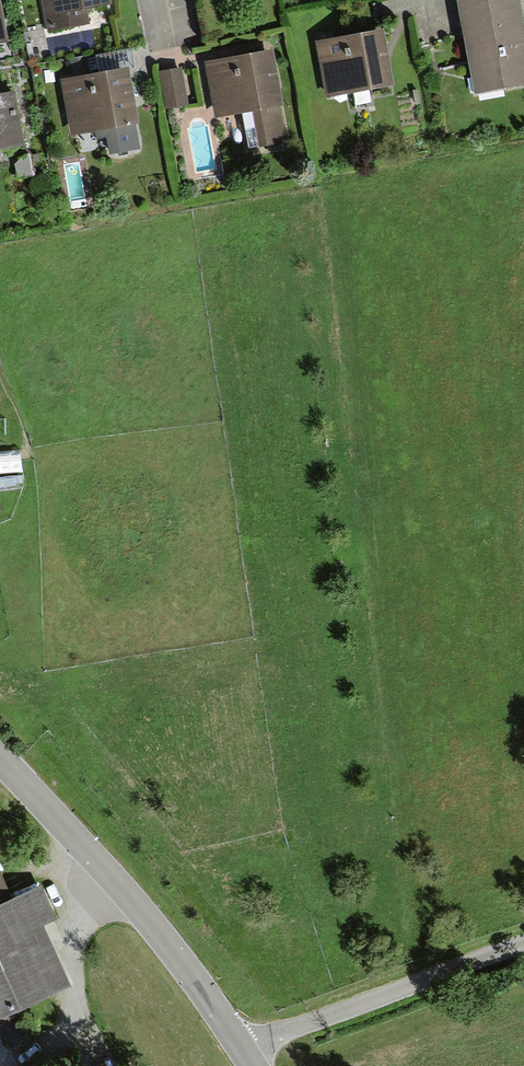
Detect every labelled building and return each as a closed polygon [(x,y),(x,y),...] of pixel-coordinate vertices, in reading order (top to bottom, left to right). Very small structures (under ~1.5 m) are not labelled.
[(9,41),(1,0),(0,0),(0,43),(9,41)] [(49,33),(89,26),(86,10),(112,5),(111,0),(43,0),(49,33)] [(475,92),(523,83),(523,20),(520,0),(457,0),(475,92)] [(381,29),(316,42),(327,98),(393,85),(389,68),(388,59),(381,29)] [(273,51),(205,63),(215,118),(254,111),(260,145),(285,140),(279,105),(283,105),(278,80),(273,51)] [(132,83),(129,67),(60,81),(70,134),(94,129),(95,137),(107,135),(110,154),(140,148),(136,124),(140,124),(132,83)] [(182,67),(158,72),(165,109),(189,104),(182,67)] [(13,92),(0,95),(0,149),(23,145),(13,92)] [(31,155),(16,166),(17,178),(33,176),(31,155)] [(23,472),(22,451),(0,452),(0,473),(23,472)] [(0,869),(0,1017),(68,988),(40,924),(55,918),(41,886),(13,898),(1,869),(0,869)]
